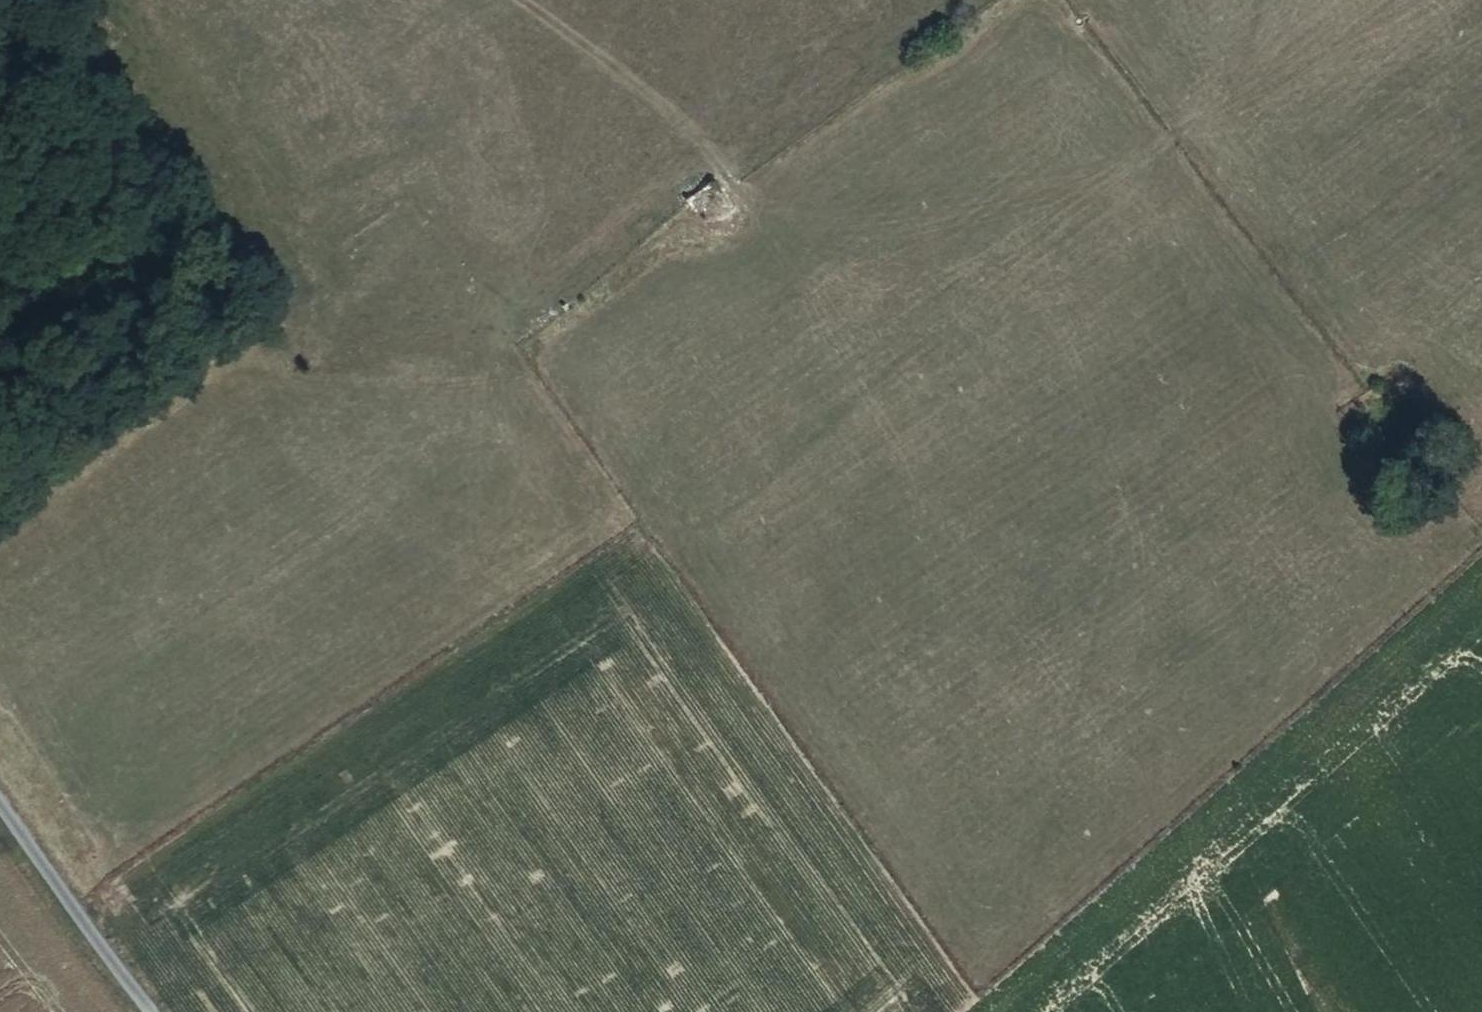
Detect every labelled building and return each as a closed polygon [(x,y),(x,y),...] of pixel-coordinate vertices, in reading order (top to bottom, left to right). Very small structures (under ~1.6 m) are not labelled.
[(685,201),(695,216),(706,231),(738,209),(716,178),(685,201)]
